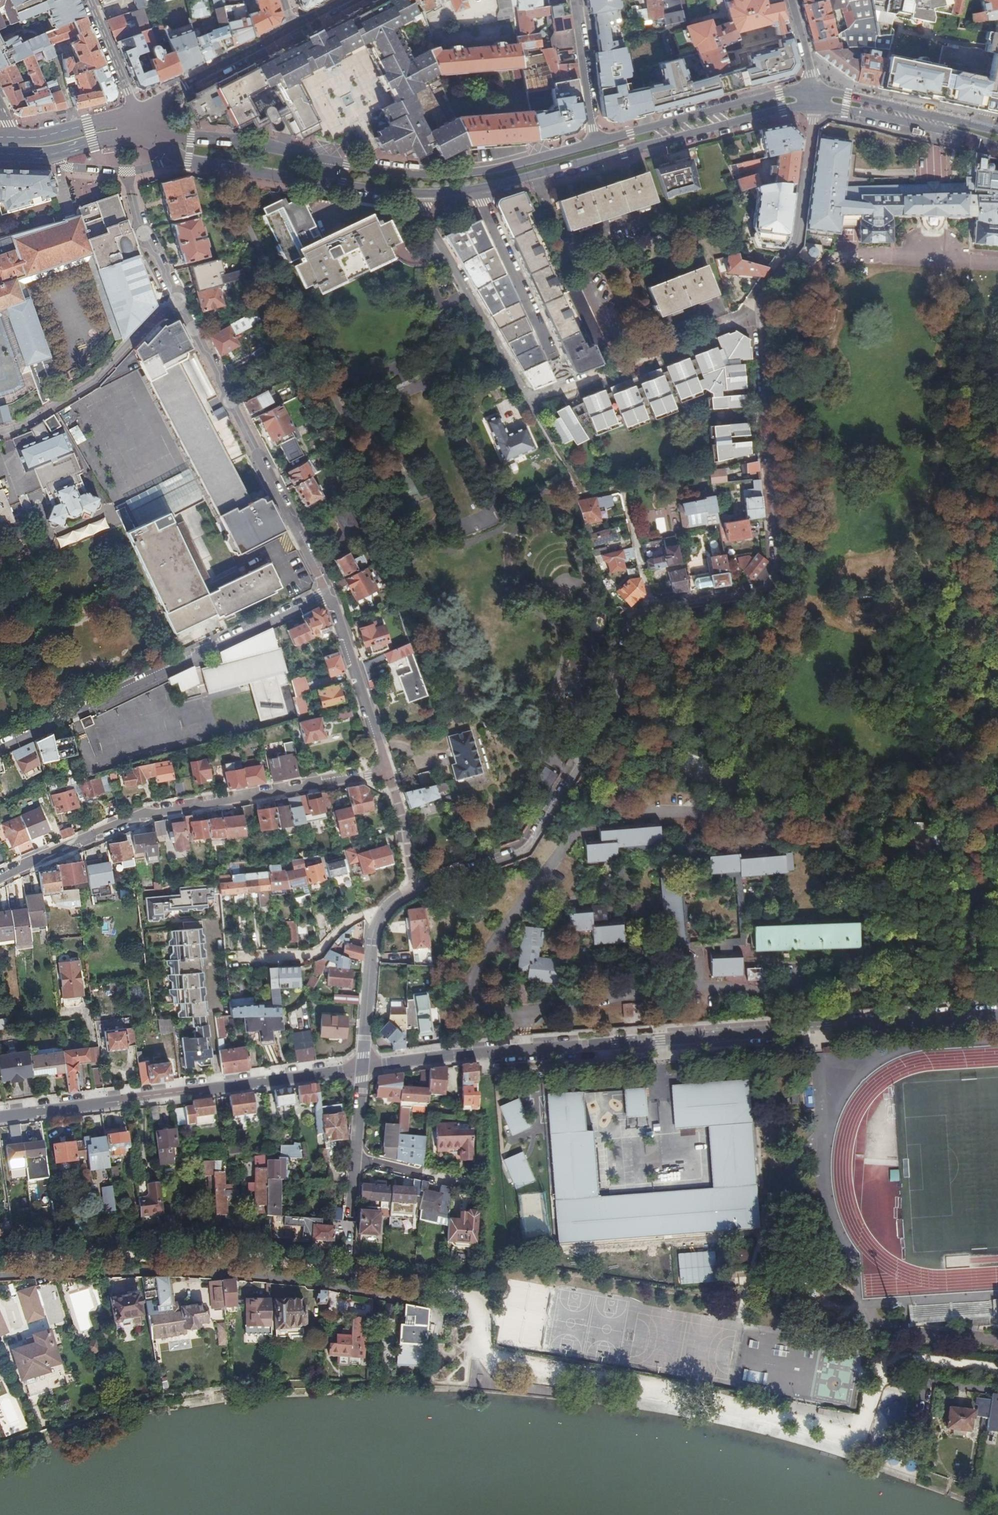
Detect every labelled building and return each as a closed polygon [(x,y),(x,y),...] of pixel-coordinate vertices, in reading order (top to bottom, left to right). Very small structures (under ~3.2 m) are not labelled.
[(3,11),(6,18),(8,24),(17,20),(16,18),(11,7),(8,0),(0,0),(0,12),(3,11)] [(84,17),(80,6),(77,0),(8,0),(11,7),(16,18),(17,20),(45,8),(48,15),(46,15),(51,29),(55,28),(67,23),(84,17)] [(139,10),(144,8),(153,5),(152,0),(136,0),(139,10)] [(188,1),(191,18),(192,18),(194,18),(209,15),(208,14),(211,13),(213,11),(213,9),(208,10),(206,0),(195,0),(188,1)] [(199,53),(203,62),(221,52),(218,44),(216,40),(222,39),(223,42),(222,42),(225,50),(234,46),(231,35),(232,35),(230,28),(228,22),(227,23),(224,6),(225,6),(224,0),(213,0),(220,28),(212,30),(211,28),(206,30),(207,33),(201,35),(199,28),(198,28),(197,25),(196,25),(194,18),(192,18),(191,18),(189,19),(192,28),(199,53)] [(225,6),(230,5),(232,14),(248,11),(246,5),(245,0),(224,0),(225,6)] [(259,11),(249,14),(249,17),(253,36),(268,29),(278,23),(281,17),(277,0),(256,0),(257,3),(257,2),(259,7),(261,9),(259,11)] [(306,8),(323,0),(297,0),(299,5),(306,8)] [(334,22),(336,26),(386,0),(375,0),(334,22)] [(369,39),(402,103),(388,110),(394,123),(390,125),(378,131),(380,135),(375,138),(382,151),(387,149),(389,153),(395,150),(397,155),(404,152),(406,157),(413,153),(414,156),(418,155),(420,159),(428,154),(426,150),(429,149),(428,146),(433,143),(441,156),(447,153),(448,156),(467,146),(455,118),(437,75),(427,51),(435,47),(430,34),(423,11),(418,13),(413,2),(413,1),(408,3),(407,0),(386,0),(336,26),(348,50),(369,39)] [(408,3),(413,1),(413,2),(418,0),(420,5),(423,11),(433,7),(431,0),(407,0),(408,3)] [(454,12),(468,7),(466,0),(450,0),(454,12)] [(500,11),(498,16),(493,13),(483,15),(484,24),(515,18),(513,7),(512,0),(498,0),(500,11)] [(513,7),(519,6),(519,10),(530,9),(542,8),(541,0),(512,0),(513,7)] [(588,10),(589,10),(590,15),(593,14),(616,10),(618,10),(619,8),(619,3),(617,3),(617,0),(586,0),(588,10)] [(647,9),(662,6),(662,0),(646,0),(647,9)] [(662,6),(663,15),(664,17),(666,25),(684,21),(683,10),(680,0),(662,0),(662,6)] [(734,32),(758,26),(770,22),(771,26),(775,25),(777,34),(781,33),(788,31),(787,26),(780,0),(724,0),(730,22),(731,25),(734,32)] [(800,4),(811,40),(834,36),(825,0),(801,0),(802,3),(800,4)] [(849,24),(846,28),(834,36),(811,40),(814,50),(828,49),(844,48),(859,46),(875,48),(888,49),(891,34),(888,34),(876,36),(873,17),(870,0),(848,0),(847,0),(852,20),(849,24)] [(840,8),(846,28),(849,24),(852,20),(847,0),(846,0),(828,0),(830,10),(840,8)] [(876,36),(888,34),(889,33),(887,33),(891,14),(895,12),(907,14),(907,17),(923,21),(924,17),(923,13),(930,11),(929,8),(934,7),(949,10),(952,0),(870,0),(873,17),(876,36)] [(949,10),(948,13),(960,16),(961,15),(964,0),(952,0),(949,10)] [(982,12),(997,9),(997,0),(980,0),(982,12)] [(551,14),(547,15),(548,25),(552,21),(553,20),(553,17),(568,15),(566,3),(551,6),(551,12),(551,14)] [(225,6),(224,6),(227,23),(228,22),(230,21),(233,20),(232,14),(230,5),(225,6)] [(519,10),(518,10),(521,36),(533,34),(532,18),(547,15),(551,14),(551,12),(551,6),(548,7),(542,8),(530,9),(519,10)] [(662,6),(647,9),(649,20),(664,17),(663,15),(662,6)] [(435,7),(423,11),(430,34),(443,29),(438,14),(437,14),(435,7)] [(139,10),(132,12),(137,25),(148,21),(144,8),(139,10)] [(995,18),(995,31),(997,31),(997,9),(982,12),(970,14),(971,21),(995,18)] [(616,10),(593,14),(599,52),(609,50),(623,47),(619,26),(616,10)] [(129,13),(108,20),(116,41),(141,32),(150,29),(148,22),(128,29),(124,19),(131,17),(129,13)] [(541,49),(541,50),(552,49),(571,46),(568,30),(570,29),(568,15),(553,17),(553,20),(552,21),(553,26),(554,32),(550,40),(551,41),(540,43),(541,49)] [(72,63),(69,56),(62,59),(64,76),(80,71),(79,68),(81,67),(80,63),(82,63),(84,70),(92,68),(93,67),(93,68),(103,64),(95,42),(84,17),(67,23),(55,28),(51,29),(45,32),(50,44),(74,35),(75,38),(72,40),(72,41),(69,42),(77,62),(72,63)] [(232,35),(231,35),(234,46),(253,36),(249,17),(233,20),(230,21),(231,26),(230,28),(232,35)] [(6,18),(0,20),(2,26),(5,25),(8,24),(6,18)] [(435,47),(427,51),(437,75),(522,67),(521,58),(519,49),(517,37),(515,18),(484,24),(430,34),(435,47)] [(710,20),(687,27),(694,46),(696,45),(699,53),(708,51),(720,46),(713,28),(710,20)] [(721,47),(738,39),(734,32),(731,25),(730,22),(722,25),(724,30),(720,31),(719,26),(713,28),(720,46),(708,51),(699,53),(707,77),(717,74),(717,75),(730,71),(730,70),(721,47)] [(330,29),(324,32),(337,56),(343,52),(348,50),(336,26),(330,29)] [(163,29),(161,30),(166,42),(169,40),(170,40),(167,34),(165,28),(163,29)] [(169,40),(181,74),(194,67),(203,62),(199,53),(192,28),(179,33),(178,30),(167,34),(170,40),(169,40)] [(324,32),(322,28),(308,35),(310,39),(324,32)] [(148,51),(152,50),(155,57),(150,59),(153,68),(159,84),(173,78),(181,74),(169,40),(166,42),(157,45),(151,29),(150,29),(141,32),(147,51),(148,51)] [(662,84),(644,87),(647,95),(647,96),(651,112),(651,113),(664,109),(712,96),(756,84),(770,80),(789,75),(797,63),(793,51),(791,41),(790,39),(788,31),(781,33),(782,38),(777,39),(779,47),(747,56),(749,65),(738,68),(730,71),(717,75),(717,74),(707,77),(701,79),(700,77),(687,81),(679,59),(675,60),(674,60),(664,63),(660,64),(659,64),(665,85),(663,85),(662,84)] [(879,70),(876,85),(876,86),(884,88),(902,91),(905,92),(913,93),(926,96),(926,95),(957,101),(957,99),(965,100),(964,105),(981,108),(981,105),(997,109),(997,31),(995,31),(990,31),(987,44),(991,44),(989,51),(986,51),(985,50),(985,51),(979,48),(975,47),(971,47),(967,47),(947,43),(947,46),(942,45),(937,67),(924,64),(925,61),(908,58),(908,61),(886,56),(886,58),(883,71),(879,70)] [(116,41),(124,59),(135,86),(142,89),(159,84),(153,68),(141,73),(139,67),(137,67),(135,62),(137,61),(136,57),(137,54),(147,51),(141,32),(116,41)] [(310,39),(322,63),(329,66),(335,62),(337,56),(324,32),(310,39)] [(521,36),(517,37),(519,49),(524,49),(537,46),(538,50),(541,49),(540,43),(540,39),(539,33),(533,34),(521,36)] [(0,40),(0,70),(14,63),(20,60),(23,59),(32,54),(45,85),(46,85),(53,82),(57,81),(58,73),(52,57),(51,56),(49,50),(48,50),(47,47),(41,34),(23,42),(18,44),(14,36),(1,42),(0,40)] [(303,43),(298,46),(310,70),(315,67),(322,63),(310,39),(303,43)] [(350,54),(367,46),(381,74),(378,76),(386,91),(389,89),(395,101),(382,109),(390,125),(394,123),(388,110),(402,103),(369,39),(348,50),(350,54)] [(298,46),(296,41),(256,62),(257,64),(263,61),(265,63),(298,46)] [(206,116),(208,115),(209,117),(227,108),(236,126),(238,125),(239,127),(243,125),(252,120),(257,128),(269,122),(273,129),(274,130),(276,130),(277,130),(279,130),(280,129),(282,128),(283,126),(283,125),(282,123),(279,117),(287,113),(297,132),(299,131),(300,133),(316,125),(319,123),(318,121),(320,121),(300,82),(299,82),(299,81),(300,81),(297,76),(310,70),(298,46),(265,63),(263,61),(257,64),(197,95),(198,96),(196,97),(196,98),(194,100),(202,117),(205,115),(206,116)] [(814,51),(816,53),(856,81),(859,52),(859,46),(844,48),(828,49),(814,50),(814,51)] [(875,48),(859,46),(859,52),(874,55),(875,50),(875,48)] [(609,50),(599,52),(595,52),(598,72),(596,73),(597,78),(602,111),(603,116),(615,122),(623,120),(631,118),(633,118),(632,117),(651,112),(647,96),(647,95),(644,87),(625,91),(622,79),(627,78),(628,78),(628,77),(628,76),(628,73),(629,72),(626,54),(624,54),(623,47),(609,50)] [(573,50),(557,51),(557,58),(573,57),(573,50)] [(874,55),(859,52),(856,81),(876,85),(879,70),(883,71),(886,58),(877,56),(879,51),(875,50),(874,55)] [(543,54),(549,78),(550,78),(559,75),(560,79),(560,80),(577,78),(575,65),(566,65),(557,66),(553,52),(542,54),(543,54)] [(23,59),(32,79),(18,84),(22,93),(31,90),(45,85),(40,73),(32,54),(23,59)] [(522,67),(527,93),(546,88),(546,89),(551,88),(552,88),(551,81),(550,78),(549,78),(543,54),(542,54),(525,58),(521,58),(522,67)] [(335,62),(329,66),(322,63),(327,71),(341,64),(337,56),(335,62)] [(1,86),(17,81),(17,82),(22,80),(14,63),(0,70),(0,84),(1,86)] [(93,67),(92,68),(104,101),(112,99),(115,92),(103,64),(93,68),(93,67)] [(76,80),(81,94),(72,97),(75,106),(76,108),(89,106),(104,101),(92,68),(84,70),(80,71),(64,76),(67,83),(76,80)] [(312,74),(310,70),(297,76),(300,81),(312,74)] [(547,110),(538,111),(539,112),(531,115),(537,140),(554,136),(554,138),(573,132),(583,120),(579,94),(579,92),(578,83),(577,78),(560,80),(560,79),(551,81),(552,88),(551,88),(554,108),(547,110)] [(1,86),(13,109),(26,106),(23,98),(22,93),(18,84),(17,82),(17,81),(1,86)] [(23,98),(26,106),(13,109),(14,112),(21,116),(55,110),(67,108),(60,88),(48,92),(46,85),(45,85),(31,90),(33,95),(23,98)] [(531,111),(455,118),(467,146),(469,150),(526,145),(525,141),(537,140),(531,115),(531,111)] [(773,128),(759,131),(764,158),(778,155),(798,151),(796,145),(799,145),(800,138),(787,125),(786,125),(774,128),(773,128)] [(854,140),(824,135),(809,229),(813,230),(813,234),(830,237),(837,238),(838,233),(842,234),(843,226),(847,226),(847,228),(856,228),(857,225),(861,225),(861,241),(893,242),(893,221),(892,221),(892,216),(902,216),(903,216),(923,217),(923,216),(947,216),(947,217),(971,218),(979,217),(979,197),(976,196),(978,171),(977,171),(978,155),(969,152),(969,178),(967,178),(968,184),(941,184),(941,182),(935,182),(928,182),(927,184),(847,186),(854,140)] [(695,178),(696,177),(687,149),(666,155),(670,165),(655,168),(666,197),(671,195),(698,188),(695,178)] [(767,175),(775,175),(775,182),(777,181),(790,182),(794,183),(794,182),(798,151),(778,155),(776,167),(768,166),(767,175)] [(990,196),(990,191),(997,192),(997,172),(993,171),(993,168),(992,167),(991,165),(988,165),(989,158),(986,157),(983,156),(980,156),(978,155),(977,171),(978,171),(976,196),(979,197),(979,217),(980,217),(979,223),(978,223),(978,245),(997,245),(997,197),(990,196)] [(759,159),(742,162),(744,170),(760,167),(759,159)] [(742,162),(727,165),(729,170),(734,172),(744,170),(742,162)] [(3,203),(6,210),(55,194),(53,188),(56,187),(56,185),(55,182),(54,179),(52,176),(50,176),(48,171),(44,172),(35,174),(34,170),(17,170),(0,170),(0,203),(3,203)] [(647,172),(617,182),(628,211),(656,201),(647,172)] [(757,174),(736,181),(739,191),(754,187),(759,185),(757,174)] [(183,196),(193,193),(188,176),(161,183),(171,219),(198,212),(194,195),(184,198),(182,199),(181,195),(183,196)] [(771,245),(771,247),(781,248),(786,240),(790,215),(788,213),(783,212),(784,206),(789,207),(791,205),(792,194),(788,194),(790,182),(777,181),(775,182),(759,185),(754,187),(756,195),(752,230),(760,243),(771,245)] [(558,201),(568,231),(628,211),(617,182),(558,201)] [(496,206),(510,238),(527,274),(540,303),(557,340),(571,369),(578,372),(600,364),(596,355),(592,345),(585,348),(583,342),(581,343),(576,331),(568,314),(570,314),(567,308),(566,308),(559,295),(554,283),(555,283),(552,276),(551,276),(546,265),(540,252),(540,251),(538,245),(536,245),(529,229),(524,218),(525,217),(523,213),(530,210),(522,192),(508,196),(499,199),(496,206)] [(6,307),(8,314),(26,365),(27,365),(41,404),(54,396),(47,376),(43,364),(51,361),(49,353),(29,298),(23,300),(16,279),(91,253),(121,340),(155,305),(146,280),(137,255),(138,254),(135,246),(136,245),(130,228),(129,229),(126,220),(125,221),(116,194),(106,198),(79,207),(79,206),(77,208),(76,210),(76,212),(76,214),(76,216),(63,220),(0,239),(0,309),(6,307)] [(292,264),(303,288),(311,284),(312,287),(315,285),(319,293),(394,257),(390,250),(393,249),(392,245),(389,247),(382,245),(386,234),(364,226),(362,233),(358,231),(357,234),(355,235),(354,232),(325,245),(302,197),(288,204),(285,198),(263,208),(266,215),(262,216),(279,253),(282,252),(287,264),(298,259),(299,261),(292,264)] [(172,224),(183,263),(208,256),(205,247),(207,246),(205,237),(195,240),(193,241),(192,237),(194,237),(204,234),(202,226),(200,226),(197,217),(172,224)] [(480,220),(463,228),(476,255),(493,247),(480,220)] [(463,228),(445,237),(461,264),(476,255),(463,228)] [(493,247),(476,255),(490,282),(505,275),(493,247)] [(810,249),(809,253),(811,257),(815,258),(818,256),(820,252),(817,248),(813,247),(810,249)] [(121,340),(91,253),(16,279),(23,300),(29,298),(30,297),(25,284),(87,263),(114,342),(121,340)] [(737,254),(728,256),(727,270),(726,273),(761,276),(767,268),(738,260),(737,254)] [(476,255),(461,264),(476,290),(490,282),(476,255)] [(728,256),(716,260),(720,272),(727,270),(728,256)] [(219,259),(190,267),(197,291),(223,283),(231,281),(239,279),(245,278),(243,269),(219,276),(218,273),(222,272),(219,259)] [(654,310),(656,309),(659,316),(717,294),(706,265),(647,287),(654,304),(652,305),(654,310)] [(505,275),(490,282),(504,308),(518,302),(505,275)] [(231,281),(235,296),(246,293),(239,279),(231,281)] [(578,279),(564,284),(592,345),(596,355),(610,350),(578,279)] [(490,282),(476,290),(491,316),(504,308),(490,282)] [(220,288),(224,287),(223,283),(197,291),(203,311),(224,305),(220,288)] [(72,294),(52,299),(65,351),(89,345),(83,322),(79,323),(72,294)] [(518,302),(504,308),(491,316),(498,329),(524,316),(518,302)] [(8,314),(6,307),(0,309),(0,317),(8,314)] [(260,319),(255,310),(209,336),(220,356),(239,345),(237,343),(233,334),(237,332),(260,319)] [(524,316),(498,329),(506,343),(531,331),(524,316)] [(234,552),(236,555),(277,533),(285,529),(286,529),(270,498),(263,501),(262,498),(258,497),(249,502),(177,362),(184,358),(186,354),(185,351),(191,348),(188,342),(189,342),(180,325),(179,325),(176,320),(170,322),(169,320),(163,318),(161,320),(133,349),(139,360),(138,361),(181,444),(227,533),(225,535),(226,537),(225,541),(231,551),(234,552)] [(531,331),(506,343),(514,357),(538,346),(531,331)] [(667,366),(681,402),(682,402),(703,394),(702,390),(705,388),(713,393),(714,397),(709,397),(710,409),(749,406),(748,394),(723,396),(722,390),(748,388),(745,364),(741,365),(741,360),(754,359),(753,347),(751,347),(751,341),(752,339),(749,337),(748,338),(744,336),(741,335),(741,333),(737,331),(737,332),(731,334),(730,333),(718,337),(723,349),(719,350),(717,347),(695,356),(704,378),(698,381),(690,358),(667,366)] [(237,332),(233,334),(237,343),(241,341),(237,332)] [(538,346),(514,357),(522,371),(545,361),(538,346)] [(530,384),(538,387),(549,383),(552,376),(545,361),(522,371),(530,384)] [(273,382),(268,385),(270,389),(290,378),(286,371),(271,379),(273,382)] [(664,375),(642,384),(654,415),(676,407),(664,375)] [(608,394),(621,390),(619,384),(607,388),(608,394)] [(614,396),(626,427),(648,419),(636,387),(614,396)] [(268,390),(268,389),(244,402),(250,414),(272,403),(268,393),(269,392),(268,390)] [(598,437),(620,428),(605,390),(583,399),(598,437)] [(305,406),(299,395),(283,402),(286,408),(293,404),(296,410),(305,406)] [(294,429),(281,403),(259,415),(265,428),(266,428),(272,440),(273,439),(276,446),(280,444),(289,462),(304,455),(296,439),(298,439),(294,429)] [(578,445),(589,439),(568,405),(558,411),(562,417),(551,423),(565,445),(575,439),(578,445)] [(50,432),(61,426),(53,414),(43,420),(50,432)] [(493,439),(492,440),(502,462),(534,446),(524,425),(507,433),(497,414),(484,420),(493,439)] [(63,429),(48,434),(42,421),(30,428),(31,430),(15,437),(12,439),(13,441),(13,442),(25,472),(34,468),(43,489),(45,488),(52,507),(47,519),(50,521),(49,522),(50,526),(55,528),(58,526),(58,525),(61,525),(67,514),(73,517),(78,514),(81,508),(93,512),(94,509),(96,510),(99,508),(101,504),(99,501),(97,500),(99,498),(86,493),(78,475),(81,474),(73,453),(72,453),(63,429)] [(715,462),(753,453),(752,441),(732,443),(732,437),(751,435),(750,423),(712,426),(713,438),(715,438),(715,444),(713,444),(715,462)] [(316,472),(309,459),(286,472),(294,485),(294,486),(312,475),(314,474),(316,472)] [(741,464),(742,473),(760,471),(759,460),(741,464)] [(725,469),(710,470),(711,484),(712,484),(726,482),(725,469)] [(312,478),(315,477),(314,474),(312,475),(294,486),(305,505),(322,495),(312,478)] [(15,522),(3,488),(2,488),(0,484),(0,528),(15,522)] [(743,490),(745,504),(746,519),(763,516),(761,488),(755,488),(743,490)] [(683,527),(703,524),(703,527),(719,524),(713,493),(703,495),(704,499),(679,504),(683,527)] [(577,501),(583,523),(599,520),(597,507),(603,506),(603,509),(613,505),(611,495),(595,498),(578,501),(577,501)] [(129,505),(116,510),(174,632),(215,612),(217,616),(222,614),(223,615),(238,608),(237,607),(280,586),(268,562),(216,586),(217,588),(206,593),(168,512),(139,526),(129,505)] [(331,513),(341,534),(340,537),(358,528),(346,505),(331,513)] [(665,518),(655,518),(655,532),(665,532),(665,518)] [(59,548),(108,529),(103,519),(55,538),(59,548)] [(727,541),(749,537),(746,519),(723,523),(727,541)] [(594,533),(588,535),(591,546),(617,538),(615,532),(619,531),(617,526),(594,533)] [(363,537),(358,528),(340,537),(336,546),(346,550),(350,541),(356,542),(357,540),(363,537)] [(674,538),(664,540),(665,548),(676,546),(674,538)] [(665,548),(667,556),(646,561),(648,571),(680,563),(676,546),(665,548)] [(603,560),(607,563),(610,573),(638,567),(633,547),(601,555),(603,560)] [(327,548),(320,552),(324,559),(331,556),(327,548)] [(605,548),(592,551),(594,557),(607,554),(605,548)] [(710,573),(687,576),(689,590),(704,588),(728,584),(724,560),(724,555),(717,556),(718,556),(718,554),(717,553),(716,552),(715,551),(714,552),(713,552),(712,553),(712,555),(712,556),(713,557),(711,557),(711,561),(714,575),(710,575),(710,573)] [(364,554),(353,560),(349,552),(334,560),(343,576),(366,564),(367,561),(364,554)] [(744,569),(742,572),(752,580),(767,562),(757,554),(754,557),(740,560),(741,567),(744,569)] [(683,568),(667,572),(673,593),(689,590),(687,576),(685,561),(681,562),(683,568)] [(365,568),(337,583),(340,589),(348,585),(356,600),(376,589),(369,576),(377,571),(373,564),(365,568)] [(620,595),(614,600),(608,602),(610,608),(619,606),(624,611),(638,598),(641,598),(644,594),(640,579),(630,580),(617,592),(620,595)] [(318,608),(302,615),(305,622),(311,636),(330,629),(325,610),(318,608)] [(287,631),(294,646),(312,638),(311,636),(305,622),(287,631)] [(386,643),(388,642),(383,626),(380,627),(379,624),(376,626),(375,622),(371,623),(371,625),(360,629),(362,635),(365,646),(366,646),(368,655),(384,650),(384,649),(387,648),(386,643)] [(277,648),(272,629),(238,646),(223,653),(225,662),(201,669),(208,694),(250,682),(260,720),(286,713),(279,687),(289,684),(286,672),(280,648),(277,648)] [(408,642),(374,658),(363,663),(371,689),(377,686),(373,679),(379,676),(376,669),(405,656),(411,672),(398,677),(407,702),(427,695),(408,642)] [(324,661),(326,667),(329,677),(344,672),(339,655),(324,661)] [(187,699),(202,694),(193,666),(169,678),(170,681),(171,685),(177,682),(180,692),(185,690),(187,699)] [(304,676),(291,681),(295,697),(306,693),(310,692),(304,676)] [(339,689),(337,690),(336,684),(333,684),(332,684),(313,691),(314,697),(319,696),(322,706),(342,700),(339,689)] [(301,716),(312,712),(306,693),(295,697),(301,716)] [(339,720),(353,716),(351,709),(337,713),(339,720)] [(84,729),(95,724),(92,718),(91,715),(80,720),(84,729)] [(304,743),(326,737),(323,726),(322,723),(321,717),(301,722),(299,723),(299,722),(295,723),(295,727),(300,726),(304,743)] [(51,733),(34,741),(41,762),(76,755),(72,736),(53,740),(51,733)] [(456,781),(483,774),(471,733),(450,738),(456,766),(452,767),(456,781)] [(247,735),(237,738),(238,743),(248,741),(247,735)] [(22,773),(25,779),(41,772),(32,742),(12,752),(11,752),(21,773),(22,773)] [(191,763),(193,777),(174,780),(178,797),(197,794),(195,783),(205,782),(204,778),(211,777),(207,754),(199,756),(200,761),(191,763)] [(294,754),(270,759),(273,780),(287,778),(298,776),(294,754)] [(261,761),(242,764),(243,769),(261,766),(261,761)] [(166,762),(154,764),(156,774),(157,781),(174,778),(172,765),(166,766),(166,762)] [(145,782),(144,776),(156,774),(154,764),(153,763),(140,766),(132,767),(133,768),(122,771),(125,786),(145,782)] [(261,766),(243,769),(246,785),(258,783),(264,782),(261,766)] [(243,769),(225,772),(228,788),(230,788),(246,785),(243,769)] [(539,779),(549,785),(555,775),(545,769),(539,779)] [(434,771),(418,774),(422,788),(438,785),(434,771)] [(109,774),(100,777),(87,781),(80,783),(75,784),(79,799),(114,790),(109,774)] [(422,788),(404,793),(409,809),(440,798),(438,793),(448,789),(446,783),(438,785),(422,788)] [(78,807),(75,794),(77,793),(75,784),(66,787),(67,792),(52,796),(57,813),(78,807)] [(354,787),(347,789),(351,809),(353,814),(373,810),(368,788),(360,786),(354,787)] [(326,792),(320,793),(323,806),(329,805),(326,792)] [(138,793),(123,797),(128,811),(143,805),(138,793)] [(306,796),(299,797),(304,817),(324,812),(323,806),(320,793),(306,796)] [(256,804),(257,811),(276,808),(274,801),(259,804),(256,804)] [(250,805),(242,807),(244,816),(244,822),(252,821),(250,805)] [(454,814),(455,817),(461,815),(459,805),(452,807),(453,811),(451,812),(451,815),(454,814)] [(289,806),(276,808),(279,828),(292,825),(289,806)] [(257,811),(261,831),(279,828),(276,808),(257,811)] [(40,809),(20,817),(34,850),(48,845),(38,823),(45,820),(40,809)] [(337,820),(341,837),(357,834),(353,814),(351,809),(336,812),(337,820)] [(85,815),(72,820),(76,833),(88,827),(85,815)] [(244,816),(222,818),(226,837),(226,838),(246,836),(244,822),(244,816)] [(11,846),(16,844),(21,856),(34,850),(20,817),(2,824),(11,846)] [(222,819),(208,820),(210,837),(211,839),(226,837),(222,818),(222,819)] [(191,822),(193,840),(210,837),(208,820),(191,822)] [(580,837),(580,862),(611,860),(611,845),(656,843),(655,820),(594,823),(595,836),(580,837)] [(163,821),(154,822),(155,834),(155,837),(165,835),(163,821)] [(173,841),(174,851),(188,850),(185,825),(185,822),(172,824),(172,832),(169,832),(170,842),(173,841)] [(63,825),(58,826),(61,839),(74,834),(72,828),(68,828),(64,829),(63,825)] [(928,825),(927,835),(943,836),(944,826),(928,825)] [(130,859),(128,848),(132,848),(130,833),(124,835),(125,843),(110,845),(113,862),(130,859)] [(146,852),(147,864),(158,863),(155,837),(155,834),(133,837),(136,853),(146,852)] [(369,835),(358,838),(360,845),(371,842),(369,835)] [(345,850),(345,851),(349,864),(359,862),(362,873),(363,875),(374,872),(373,870),(393,864),(388,846),(369,851),(359,854),(357,846),(345,850)] [(734,853),(734,849),(704,850),(704,876),(735,875),(735,881),(780,879),(779,851),(734,853)] [(103,855),(84,858),(88,880),(107,877),(103,855)] [(343,859),(326,863),(330,879),(346,875),(343,859)] [(57,866),(57,870),(60,886),(85,882),(83,862),(57,866)] [(321,865),(305,868),(309,883),(325,880),(321,865)] [(305,868),(285,873),(289,888),(292,899),(310,894),(309,883),(305,868)] [(57,870),(38,873),(41,895),(52,894),(52,903),(79,901),(78,890),(60,892),(60,886),(57,870)] [(285,872),(269,873),(271,890),(289,888),(285,873),(285,872)] [(269,873),(256,874),(258,891),(271,890),(269,873)] [(246,875),(244,876),(245,893),(258,891),(256,874),(246,875)] [(244,876),(232,877),(233,894),(245,893),(244,876)] [(219,878),(220,895),(221,895),(233,894),(232,877),(219,878)] [(212,885),(179,887),(180,894),(146,898),(147,920),(149,922),(158,921),(159,920),(166,919),(170,914),(170,911),(179,910),(181,911),(188,911),(188,909),(191,909),(194,911),(202,910),(203,908),(208,908),(207,900),(214,899),(212,885)] [(267,905),(266,893),(258,893),(258,905),(267,905)] [(25,897),(26,911),(29,931),(30,931),(29,926),(44,924),(44,929),(46,929),(41,895),(25,897)] [(620,916),(632,915),(631,902),(619,903),(620,916)] [(0,914),(0,941),(13,940),(10,913),(9,904),(1,905),(2,914),(0,914)] [(605,905),(596,906),(596,918),(605,918),(605,905)] [(422,909),(407,911),(412,950),(414,966),(430,967),(422,909)] [(26,911),(10,913),(13,940),(14,943),(30,940),(29,931),(26,911)] [(324,912),(315,915),(318,931),(328,928),(324,912)] [(614,929),(585,930),(585,917),(562,917),(562,942),(584,941),(584,955),(615,953),(614,929)] [(202,1064),(202,1067),(211,1065),(209,1043),(208,1041),(206,1041),(206,1038),(208,1038),(205,1009),(207,1009),(206,1002),(205,1002),(205,994),(200,995),(200,991),(205,991),(204,980),(199,981),(199,977),(203,977),(203,966),(198,966),(197,963),(202,962),(202,958),(206,958),(205,954),(201,955),(200,951),(205,951),(204,940),(200,940),(199,937),(204,936),(203,922),(183,924),(184,930),(158,932),(158,933),(170,932),(170,933),(171,933),(172,938),(168,943),(168,946),(171,946),(171,947),(172,947),(172,953),(169,957),(169,961),(165,961),(166,966),(170,968),(170,974),(169,974),(169,975),(166,976),(167,980),(171,983),(172,988),(171,989),(171,990),(167,990),(168,994),(172,997),(173,1003),(172,1003),(172,1005),(180,1004),(181,1010),(177,1014),(178,1018),(195,1016),(195,1021),(192,1022),(193,1028),(195,1028),(196,1032),(194,1034),(194,1039),(181,1040),(185,1069),(194,1068),(193,1063),(196,1063),(198,1065),(202,1064)] [(286,923),(287,943),(298,943),(296,925),(296,922),(286,923)] [(305,924),(296,925),(298,943),(308,942),(305,924)] [(527,948),(530,948),(532,928),(511,925),(509,944),(511,945),(508,968),(517,969),(516,982),(551,985),(554,961),(526,959),(527,948)] [(849,928),(743,932),(744,956),(850,952),(849,928)] [(351,929),(343,936),(334,944),(339,948),(344,944),(345,944),(347,945),(348,943),(349,943),(351,929)] [(339,948),(334,944),(324,959),(329,962),(342,966),(345,956),(344,956),(345,944),(344,944),(339,948)] [(345,944),(344,956),(345,956),(362,961),(363,949),(347,945),(345,944)] [(700,974),(730,973),(729,948),(699,949),(700,974)] [(69,962),(58,963),(62,999),(65,999),(67,1001),(77,1000),(79,998),(79,997),(82,997),(78,961),(76,961),(76,959),(68,960),(69,962)] [(316,962),(315,973),(321,976),(321,975),(326,967),(327,966),(329,962),(324,959),(316,962)] [(736,978),(751,977),(751,966),(735,967),(736,978)] [(318,979),(319,980),(317,982),(320,982),(324,983),(326,967),(321,975),(321,976),(318,979)] [(328,986),(350,988),(352,971),(353,969),(337,967),(337,969),(330,969),(328,986)] [(299,968),(278,969),(279,989),(300,988),(299,968)] [(275,986),(275,991),(279,991),(279,989),(278,969),(269,969),(270,986),(275,986)] [(313,976),(306,988),(311,991),(312,992),(317,982),(319,980),(318,979),(313,976)] [(317,982),(312,992),(311,991),(310,993),(323,995),(324,983),(320,982),(317,982)] [(360,997),(337,995),(336,1003),(359,1004),(360,997)] [(225,1009),(217,1010),(218,1018),(222,1018),(232,1017),(231,1008),(230,996),(224,996),(225,1009)] [(420,1037),(431,1035),(431,1033),(433,1033),(431,1016),(429,1016),(429,1010),(430,1010),(429,999),(427,999),(427,996),(414,997),(415,1000),(408,1001),(408,1007),(406,1007),(406,1029),(417,1028),(418,1034),(420,1034),(420,1037)] [(622,1003),(623,1017),(634,1017),(633,1002),(622,1003)] [(406,1007),(408,1007),(408,1004),(402,1003),(402,1008),(392,1008),(390,1022),(397,1029),(406,1029),(406,1007)] [(257,1006),(231,1008),(232,1017),(245,1017),(258,1016),(257,1006)] [(281,1006),(257,1006),(258,1016),(281,1016),(281,1006)] [(289,1027),(298,1027),(298,1012),(289,1012),(289,1027)] [(285,1031),(283,1017),(282,1016),(281,1016),(258,1016),(245,1017),(247,1033),(260,1032),(262,1047),(275,1045),(274,1032),(285,1031)] [(346,1038),(347,1018),(322,1016),(321,1037),(346,1038)] [(218,1018),(216,1018),(222,1074),(249,1070),(247,1049),(225,1051),(223,1040),(224,1040),(222,1018),(218,1018)] [(153,1022),(154,1035),(174,1033),(172,1020),(153,1022)] [(387,1037),(395,1044),(395,1050),(407,1049),(406,1029),(397,1029),(390,1022),(390,1023),(381,1032),(387,1037)] [(127,1049),(127,1046),(136,1045),(133,1028),(125,1029),(104,1031),(106,1052),(127,1049)] [(311,1032),(292,1034),(297,1064),(316,1061),(311,1032)] [(98,1048),(88,1049),(90,1064),(100,1063),(98,1048)] [(88,1049),(63,1052),(65,1072),(68,1094),(79,1093),(77,1075),(78,1075),(78,1074),(79,1073),(79,1066),(90,1064),(88,1049)] [(0,1056),(0,1079),(0,1082),(10,1080),(10,1083),(22,1081),(22,1079),(32,1077),(29,1058),(28,1051),(17,1053),(17,1052),(14,1050),(9,1050),(7,1053),(7,1055),(0,1056)] [(53,1054),(29,1058),(32,1077),(32,1080),(38,1079),(38,1076),(65,1072),(63,1052),(62,1050),(53,1051),(53,1054)] [(148,1062),(138,1064),(141,1085),(171,1081),(169,1063),(148,1066),(148,1062)] [(464,1086),(464,1110),(479,1111),(479,1094),(473,1094),(473,1085),(479,1085),(478,1065),(462,1067),(464,1086)] [(442,1070),(432,1071),(430,1096),(441,1097),(441,1100),(445,1101),(447,1069),(442,1070)] [(412,1089),(402,1089),(401,1104),(410,1104),(429,1105),(430,1096),(432,1071),(422,1072),(421,1090),(412,1089)] [(413,1074),(403,1075),(402,1089),(412,1089),(413,1074)] [(379,1078),(377,1099),(382,1099),(395,1100),(394,1104),(401,1104),(402,1089),(403,1075),(379,1078)] [(655,1194),(657,1213),(611,1216),(610,1198),(599,1199),(595,1147),(587,1148),(586,1133),(583,1094),(548,1096),(554,1164),(561,1244),(751,1229),(752,1229),(751,1207),(759,1206),(759,1205),(754,1147),(750,1147),(749,1140),(753,1140),(749,1081),(674,1087),(675,1101),(676,1110),(710,1108),(711,1126),(716,1189),(666,1193),(655,1194)] [(317,1127),(317,1136),(325,1135),(321,1110),(318,1086),(298,1089),(301,1106),(317,1104),(315,1111),(317,1127)] [(628,1117),(647,1115),(646,1104),(645,1089),(625,1090),(628,1117)] [(585,1094),(585,1101),(596,1100),(595,1093),(585,1094)] [(253,1095),(229,1098),(232,1118),(252,1115),(255,1115),(253,1095)] [(520,1098),(500,1106),(513,1136),(533,1127),(520,1098)] [(193,1103),(194,1108),(195,1119),(215,1116),(212,1100),(193,1103)] [(342,1107),(321,1110),(325,1135),(327,1150),(328,1163),(332,1186),(346,1187),(347,1173),(336,1173),(333,1149),(338,1148),(337,1142),(346,1141),(342,1107)] [(158,1108),(149,1109),(151,1123),(159,1121),(158,1108)] [(185,1109),(187,1126),(196,1125),(195,1119),(194,1108),(185,1109)] [(710,1108),(676,1110),(677,1129),(711,1126),(710,1108)] [(409,1109),(401,1109),(399,1127),(398,1140),(406,1141),(407,1137),(409,1109)] [(95,1140),(96,1145),(106,1144),(103,1129),(95,1130),(94,1124),(86,1125),(88,1141),(95,1140)] [(384,1153),(381,1153),(380,1158),(397,1162),(398,1140),(399,1127),(386,1126),(384,1153)] [(437,1126),(437,1150),(460,1150),(460,1160),(472,1160),(472,1150),(473,1150),(473,1133),(459,1133),(459,1126),(437,1126)] [(14,1147),(6,1147),(9,1172),(26,1170),(22,1146),(20,1131),(12,1132),(14,1147)] [(177,1149),(175,1132),(156,1134),(161,1167),(172,1165),(172,1160),(178,1159),(176,1149),(177,1149)] [(594,1132),(586,1133),(587,1148),(595,1147),(594,1132)] [(129,1149),(127,1135),(107,1138),(109,1151),(110,1153),(114,1152),(115,1157),(125,1156),(124,1150),(128,1150),(129,1149)] [(406,1141),(398,1140),(397,1162),(423,1168),(425,1147),(408,1146),(408,1138),(407,1137),(406,1141)] [(43,1144),(22,1146),(26,1170),(26,1176),(28,1186),(35,1185),(42,1184),(49,1183),(43,1144)] [(53,1148),(55,1165),(87,1162),(86,1150),(84,1150),(83,1144),(72,1145),(55,1147),(53,1148)] [(267,1162),(267,1181),(268,1181),(280,1182),(284,1183),(289,1174),(285,1173),(285,1167),(287,1167),(286,1160),(302,1160),(300,1146),(293,1145),(292,1149),(281,1148),(280,1160),(277,1161),(277,1163),(267,1162)] [(320,1151),(321,1163),(328,1163),(327,1150),(320,1151)] [(523,1151),(503,1160),(516,1189),(536,1181),(523,1151)] [(256,1193),(256,1208),(268,1208),(268,1181),(267,1181),(267,1162),(267,1157),(255,1159),(256,1170),(256,1185),(249,1185),(248,1193),(256,1193)] [(204,1178),(214,1177),(215,1191),(215,1192),(225,1192),(236,1192),(236,1188),(225,1188),(225,1174),(221,1174),(221,1163),(202,1163),(204,1178)] [(899,1177),(898,1166),(890,1166),(890,1177),(899,1177)] [(26,1170),(9,1172),(10,1179),(26,1176),(26,1170)] [(214,1177),(204,1178),(205,1191),(215,1191),(214,1177)] [(101,1181),(105,1213),(115,1212),(111,1181),(103,1182),(102,1181),(101,1181)] [(280,1182),(268,1181),(268,1208),(267,1218),(280,1219),(280,1182)] [(420,1210),(419,1222),(436,1225),(438,1219),(449,1221),(449,1220),(449,1217),(453,1190),(441,1187),(439,1196),(428,1193),(430,1184),(422,1182),(421,1193),(424,1193),(420,1210)] [(36,1190),(34,1191),(36,1207),(47,1206),(45,1189),(43,1189),(42,1184),(35,1185),(36,1190)] [(146,1200),(138,1201),(140,1219),(164,1216),(160,1184),(148,1186),(149,1197),(146,1200)] [(393,1189),(363,1186),(362,1201),(382,1202),(385,1202),(384,1210),(391,1211),(391,1203),(393,1189)] [(415,1190),(393,1189),(391,1203),(414,1204),(415,1190)] [(225,1192),(215,1192),(216,1211),(226,1211),(226,1198),(229,1198),(231,1200),(239,1200),(238,1192),(236,1192),(225,1192)] [(543,1192),(518,1195),(519,1210),(526,1210),(527,1218),(521,1219),(522,1231),(542,1228),(540,1211),(545,1210),(543,1192)] [(655,1194),(610,1198),(611,1216),(657,1213),(655,1194)] [(759,1206),(751,1207),(752,1229),(760,1229),(759,1206)] [(344,1211),(330,1210),(330,1221),(343,1222),(344,1221),(344,1211)] [(361,1213),(360,1222),(359,1235),(377,1236),(379,1211),(371,1211),(371,1214),(361,1213)] [(460,1221),(449,1220),(449,1221),(448,1235),(447,1243),(451,1243),(454,1247),(470,1248),(474,1245),(477,1245),(478,1235),(478,1226),(479,1224),(479,1216),(477,1213),(470,1212),(467,1214),(467,1217),(461,1217),(460,1221)] [(168,1217),(164,1217),(167,1235),(168,1235),(169,1241),(176,1240),(173,1221),(168,1221),(168,1217)] [(303,1220),(285,1219),(284,1228),(303,1229),(303,1220)] [(438,1219),(436,1225),(448,1227),(449,1221),(438,1219)] [(334,1243),(335,1229),(325,1228),(322,1228),(314,1227),(315,1221),(303,1220),(303,1229),(302,1241),(334,1243)] [(807,1235),(797,1244),(808,1257),(818,1249),(807,1235)] [(404,1248),(403,1263),(416,1264),(417,1249),(404,1248)] [(716,1251),(678,1254),(681,1283),(718,1280),(716,1251)] [(736,1265),(742,1266),(747,1263),(749,1259),(747,1254),(743,1251),(738,1252),(734,1256),(734,1261),(736,1265)] [(152,1302),(146,1303),(152,1340),(186,1335),(185,1327),(207,1324),(205,1307),(183,1309),(182,1307),(178,1304),(172,1305),(168,1279),(142,1279),(145,1300),(153,1299),(153,1296),(158,1295),(159,1305),(152,1305),(152,1302)] [(222,1283),(224,1305),(225,1316),(230,1316),(230,1313),(236,1313),(235,1299),(237,1298),(236,1292),(235,1291),(234,1282),(223,1283),(222,1283)] [(213,1283),(214,1305),(224,1305),(222,1283),(221,1283),(213,1283)] [(270,1285),(257,1284),(257,1296),(270,1297),(270,1285)] [(24,1310),(27,1320),(28,1323),(39,1319),(43,1318),(34,1289),(21,1293),(19,1294),(24,1310)] [(318,1292),(317,1305),(322,1305),(326,1306),(327,1292),(318,1292)] [(138,1294),(136,1293),(127,1295),(126,1296),(118,1298),(118,1300),(111,1302),(115,1324),(117,1324),(120,1324),(121,1322),(120,1321),(121,1321),(122,1324),(126,1324),(126,1326),(129,1328),(133,1327),(135,1324),(134,1322),(140,1321),(141,1319),(140,1317),(142,1317),(138,1294)] [(246,1302),(246,1336),(271,1335),(270,1301),(246,1302)] [(305,1303),(305,1301),(275,1302),(277,1339),(289,1338),(289,1335),(304,1335),(304,1327),(305,1327),(304,1303),(305,1303)] [(327,1301),(327,1312),(364,1314),(365,1302),(327,1301)] [(401,1326),(397,1366),(425,1368),(429,1311),(406,1307),(405,1318),(407,1318),(406,1326),(401,1326)] [(330,1345),(329,1356),(340,1358),(348,1358),(363,1360),(365,1339),(360,1339),(361,1320),(361,1318),(353,1317),(353,1319),(351,1334),(343,1333),(343,1337),(337,1337),(337,1346),(330,1345)] [(218,1326),(220,1345),(227,1345),(226,1325),(218,1326)] [(57,1364),(48,1335),(27,1341),(29,1350),(15,1354),(23,1380),(47,1373),(45,1368),(57,1364)] [(757,1348),(758,1341),(749,1340),(748,1347),(757,1348)] [(743,1370),(742,1381),(765,1383),(766,1373),(743,1370)] [(992,1402),(989,1420),(987,1432),(997,1433),(997,1431),(997,1397),(992,1396),(992,1402)] [(981,1400),(978,1418),(989,1420),(992,1402),(981,1400)] [(947,1430),(969,1433),(970,1429),(971,1421),(973,1422),(974,1413),(950,1410),(949,1418),(948,1420),(947,1430)]
